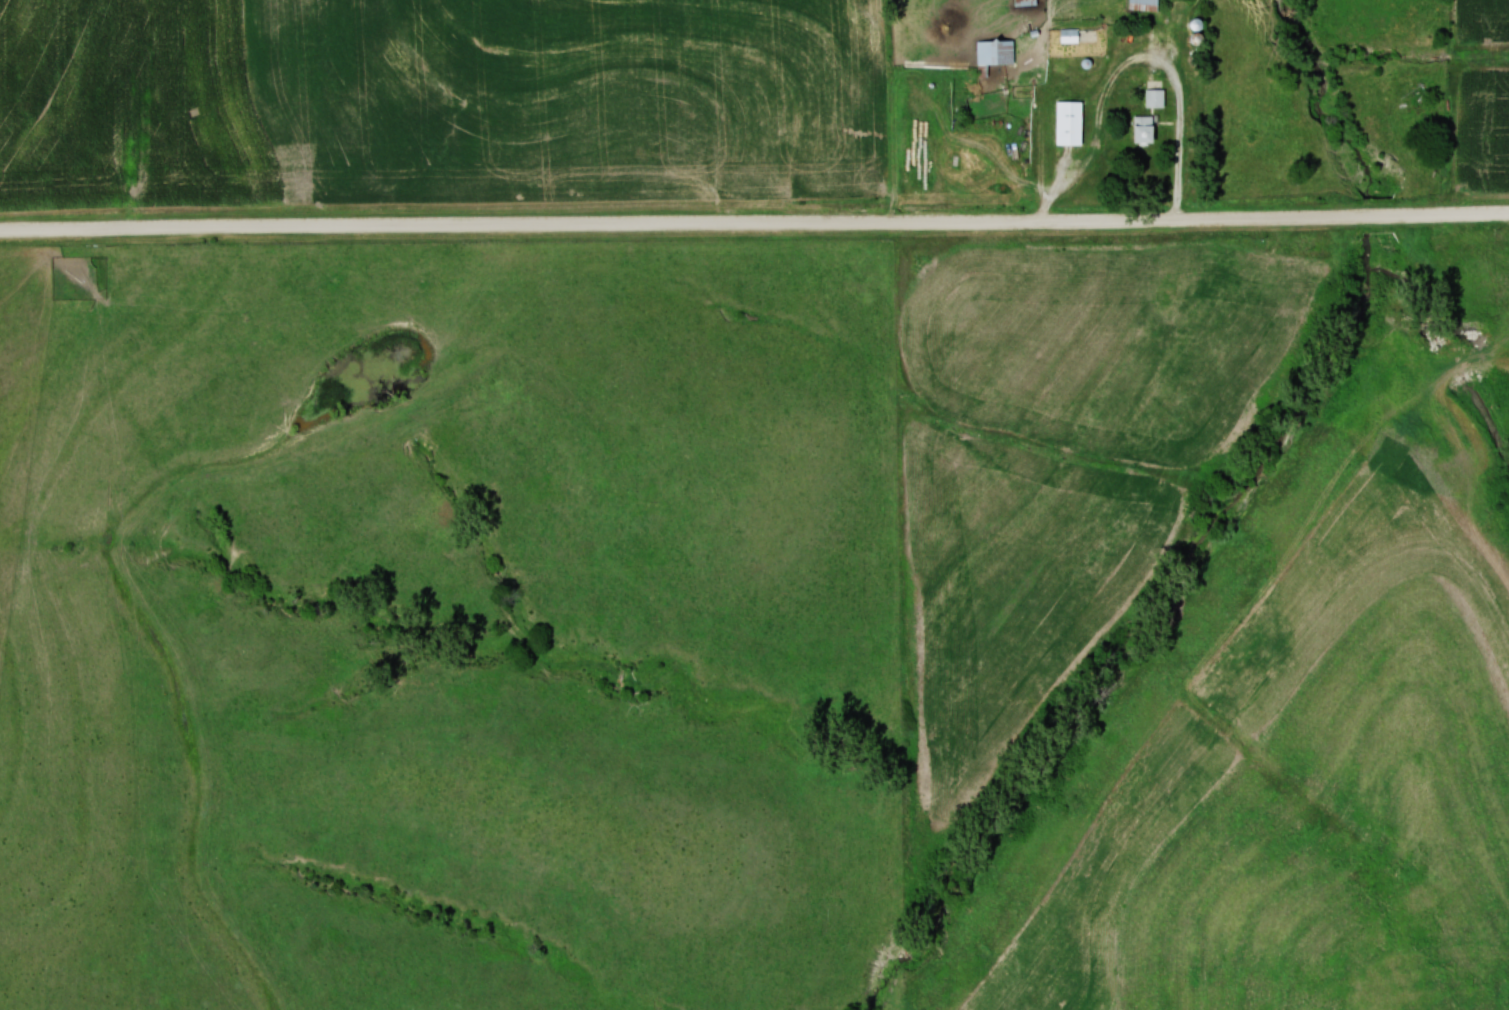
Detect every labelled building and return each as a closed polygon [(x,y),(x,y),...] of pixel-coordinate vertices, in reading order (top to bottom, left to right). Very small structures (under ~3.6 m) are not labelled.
[(1129,12),(1159,12),(1159,0),(1129,0),(1129,12)] [(1077,30),(1061,30),(1061,43),(1078,43),(1077,30)] [(977,41),(977,65),(1014,65),(1014,41),(977,41)] [(1164,108),(1164,91),(1146,90),(1146,108),(1164,108)] [(1057,146),(1083,146),(1083,103),(1057,103),(1057,146)] [(1135,117),(1135,146),(1154,146),(1154,117),(1135,117)]
